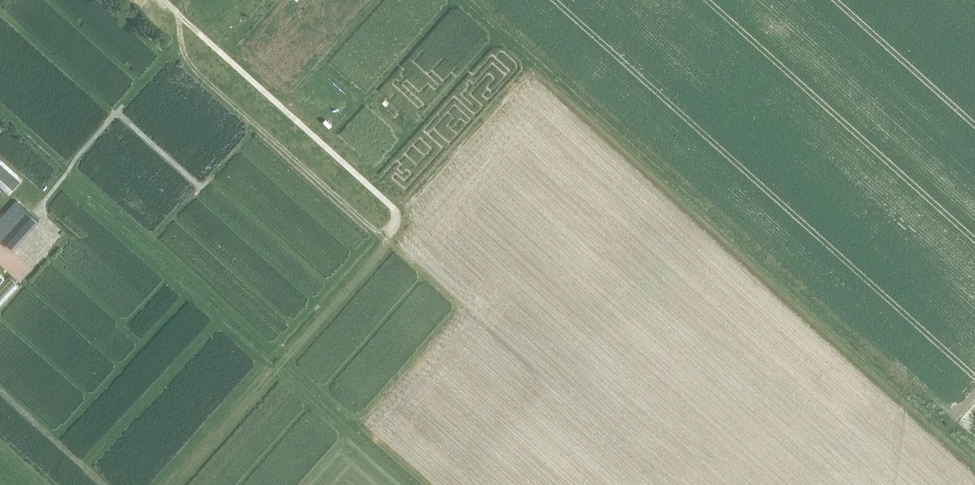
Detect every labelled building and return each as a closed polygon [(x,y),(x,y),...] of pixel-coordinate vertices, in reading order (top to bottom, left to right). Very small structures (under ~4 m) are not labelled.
[(21,180),(0,162),(0,185),(9,193),(21,180)] [(0,216),(0,240),(8,247),(22,232),(1,214),(0,216)]
